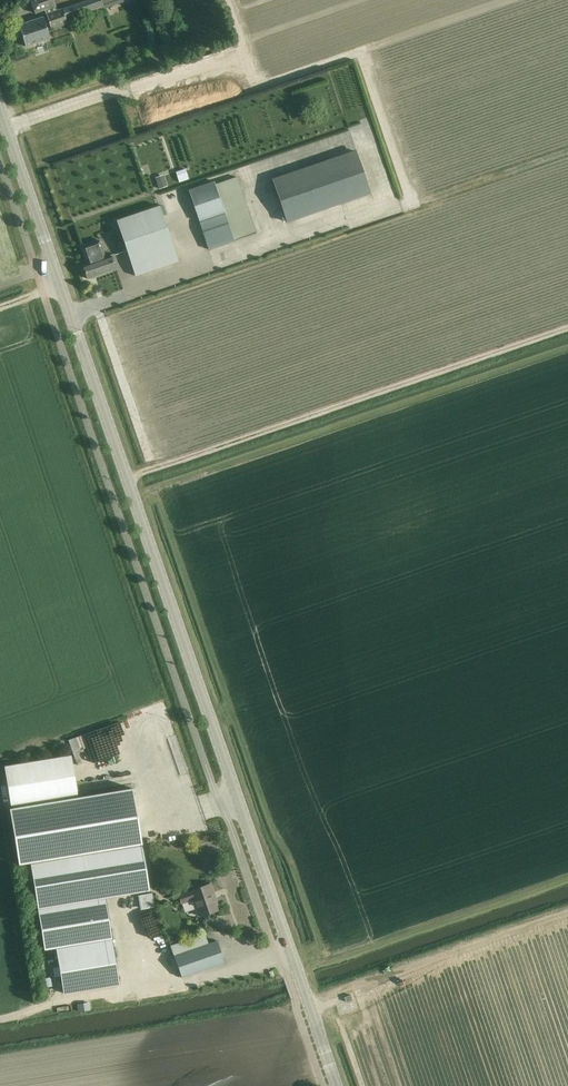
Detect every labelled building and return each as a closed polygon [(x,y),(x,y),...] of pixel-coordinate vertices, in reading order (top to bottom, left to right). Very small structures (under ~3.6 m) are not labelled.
[(60,26),(63,34),(70,31),(67,24),(66,19),(121,0),(87,0),(57,10),(54,0),(30,0),(35,13),(45,10),(51,29),(60,26)] [(152,29),(143,5),(134,8),(142,32),(152,29)] [(50,38),(43,17),(19,26),(26,46),(50,38)] [(273,180),(283,212),(287,223),(371,193),(368,184),(357,152),(273,180)] [(185,176),(174,179),(177,189),(187,187),(185,176)] [(166,181),(154,185),(158,196),(170,192),(166,181)] [(215,181),(189,189),(209,250),(234,241),(215,181)] [(135,276),(178,261),(162,216),(167,215),(164,205),(116,222),(135,276)] [(83,266),(87,279),(116,269),(114,266),(116,265),(116,263),(117,262),(114,255),(105,258),(99,241),(81,247),(87,264),(83,266)] [(71,755),(4,766),(11,808),(78,797),(71,755)] [(11,808),(9,808),(19,866),(31,864),(42,862),(142,846),(133,788),(78,797),(11,808)] [(56,947),(56,949),(59,968),(54,969),(55,977),(61,976),(64,994),(119,985),(105,897),(149,890),(142,846),(42,862),(31,864),(45,949),(56,947)] [(193,899),(196,906),(200,916),(217,910),(212,893),(214,893),(211,884),(191,891),(178,895),(181,904),(193,899)] [(152,893),(140,895),(142,908),(155,905),(152,893)] [(205,935),(189,941),(191,949),(208,944),(205,935)] [(180,971),(182,977),(183,978),(224,963),(217,941),(208,944),(191,949),(175,955),(175,956),(171,958),(176,972),(180,971)]
